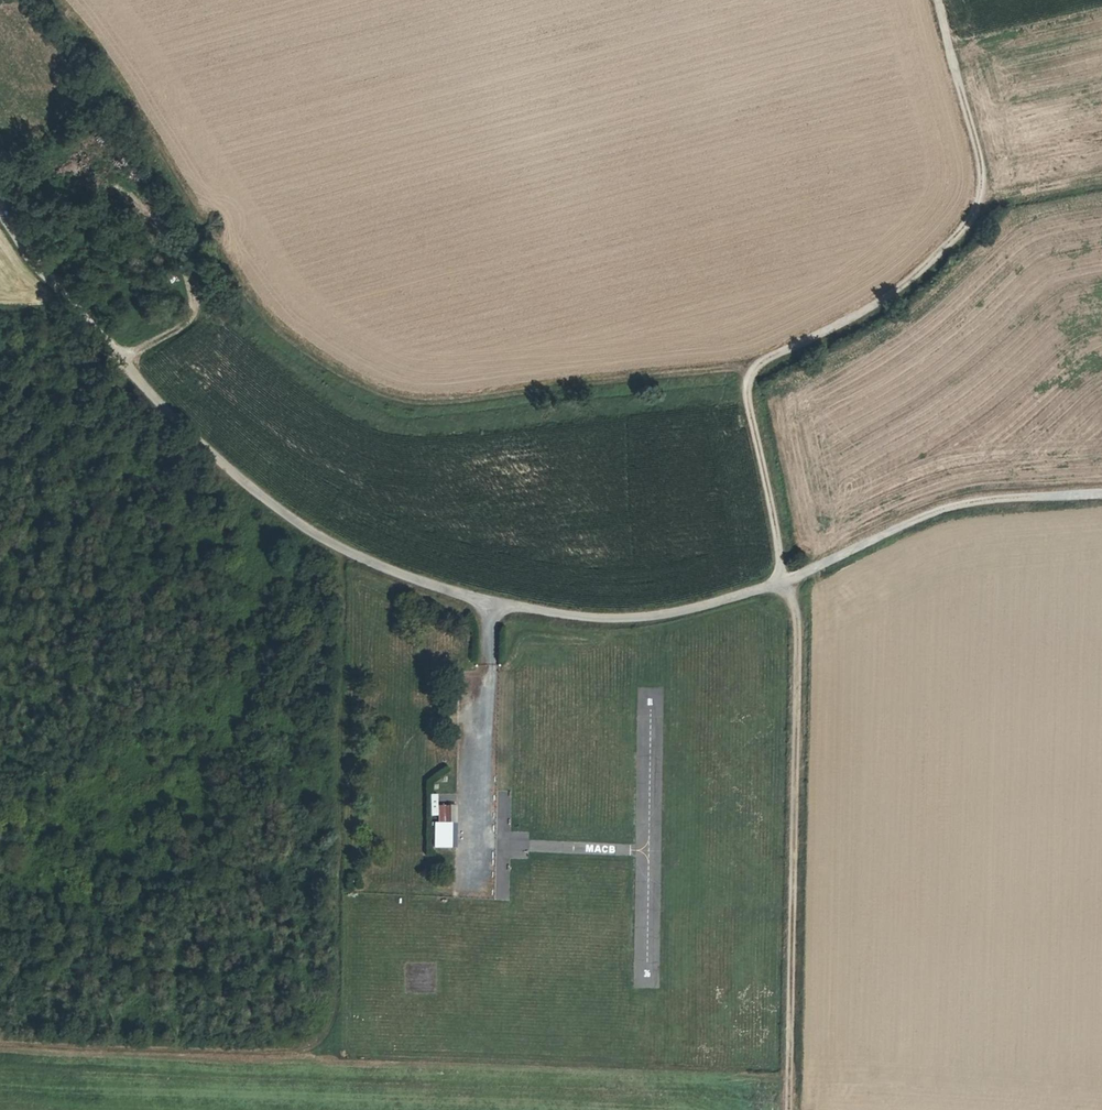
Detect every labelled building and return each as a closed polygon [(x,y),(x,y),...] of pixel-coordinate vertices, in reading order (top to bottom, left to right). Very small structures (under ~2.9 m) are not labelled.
[(437,815),(438,794),(430,793),(429,815),(437,815)] [(452,823),(432,822),(431,849),(452,849),(452,823)] [(347,874),(347,883),(358,883),(358,874),(347,874)]
